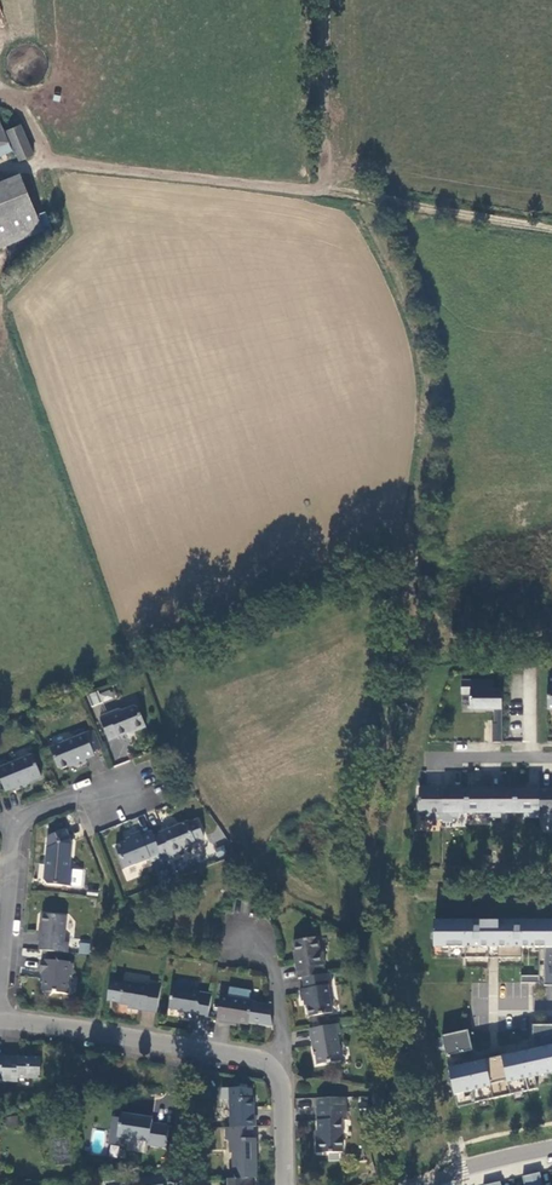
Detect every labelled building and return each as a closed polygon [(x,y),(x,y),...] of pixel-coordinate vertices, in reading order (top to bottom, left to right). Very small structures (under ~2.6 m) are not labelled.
[(33,154),(20,124),(6,130),(19,160),(33,154)] [(7,144),(0,146),(0,153),(9,149),(7,144)] [(0,186),(0,199),(22,180),(21,177),(0,186)] [(22,180),(0,199),(0,246),(42,229),(22,180)] [(491,710),(499,710),(499,691),(490,691),(490,682),(459,682),(459,695),(467,695),(467,710),(491,710)] [(90,705),(114,699),(111,689),(88,694),(90,705)] [(100,716),(99,719),(108,741),(133,730),(134,732),(144,728),(136,707),(131,707),(122,711),(116,709),(100,716)] [(489,743),(499,743),(499,710),(491,710),(491,725),(489,725),(489,743)] [(73,737),(48,747),(56,766),(61,768),(73,763),(74,766),(85,762),(83,759),(93,755),(82,728),(72,732),(73,737)] [(40,776),(31,754),(6,765),(4,760),(0,762),(0,778),(5,790),(13,787),(14,791),(26,786),(25,783),(40,776)] [(488,814),(488,818),(498,818),(498,814),(513,814),(513,789),(488,790),(488,814)] [(513,789),(513,814),(522,814),(522,818),(537,818),(537,814),(537,789),(513,789)] [(537,789),(537,814),(546,813),(546,821),(551,821),(551,789),(537,789)] [(424,820),(440,820),(440,790),(416,790),(416,814),(424,814),(424,820)] [(440,790),(440,820),(440,823),(450,823),(450,818),(455,818),(455,814),(464,814),(464,790),(440,790)] [(464,790),(464,814),(488,814),(488,790),(464,790)] [(163,831),(152,835),(161,857),(163,861),(172,857),(171,854),(182,849),(182,848),(193,843),(193,841),(203,837),(196,820),(188,823),(187,821),(180,824),(178,827),(174,829),(173,824),(162,829),(163,831)] [(44,880),(46,884),(71,887),(72,874),(69,874),(71,844),(64,831),(47,838),(44,880)] [(130,839),(115,845),(124,867),(150,857),(151,861),(161,857),(152,835),(151,831),(141,835),(139,831),(129,835),(130,839)] [(66,917),(43,915),(42,931),(40,931),(38,941),(40,941),(40,950),(68,953),(69,943),(63,943),(66,917)] [(432,949),(458,948),(463,948),(463,959),(486,959),(486,948),(496,948),(496,959),(519,959),(519,948),(537,948),(542,948),(542,965),(537,965),(537,976),(518,976),(518,984),(542,984),(542,987),(551,987),(551,921),(432,921),(432,949)] [(295,968),(296,979),(301,978),(324,974),(322,965),(324,964),(322,952),(318,953),(316,937),(291,941),(296,968),(295,968)] [(89,954),(90,943),(80,942),(79,953),(89,954)] [(496,959),(496,948),(486,948),(486,959),(496,959)] [(73,963),(42,960),(41,973),(46,973),(44,992),(46,995),(50,995),(52,993),(66,994),(68,976),(71,976),(73,963)] [(324,974),(301,978),(303,989),(299,990),(301,1001),(305,1000),(308,1016),(331,1013),(327,985),(331,985),(329,973),(324,974)] [(156,1012),(160,985),(148,983),(148,985),(122,981),(119,1003),(135,1005),(134,1009),(156,1012)] [(208,1016),(211,994),(200,993),(201,991),(174,986),(170,1008),(186,1010),(185,1017),(197,1019),(197,1014),(208,1016)] [(249,1025),(253,1001),(250,1000),(251,991),(231,988),(229,997),(222,996),(217,1022),(228,1024),(229,1021),(249,1025)] [(337,1024),(308,1029),(311,1047),(313,1049),(316,1065),(340,1061),(335,1035),(339,1034),(337,1024)] [(541,1049),(530,1051),(501,1058),(499,1051),(481,1055),(482,1062),(452,1068),(451,1065),(464,1062),(463,1053),(471,1052),(466,1031),(440,1037),(453,1096),(471,1092),(473,1104),(536,1090),(533,1078),(551,1074),(551,1026),(530,1026),(530,1044),(541,1044),(541,1049)] [(38,1056),(2,1055),(1,1077),(1,1078),(1,1080),(16,1080),(16,1077),(38,1078),(38,1056)] [(254,1098),(230,1099),(231,1127),(253,1127),(256,1127),(256,1116),(255,1116),(254,1098)] [(346,1106),(318,1107),(319,1138),(317,1138),(317,1153),(343,1152),(342,1121),(347,1121),(346,1106)] [(148,1144),(165,1148),(169,1126),(152,1123),(153,1119),(131,1115),(131,1113),(122,1111),(121,1117),(114,1116),(109,1142),(123,1145),(125,1137),(148,1141),(148,1144)] [(253,1127),(226,1128),(227,1141),(230,1141),(231,1153),(233,1153),(234,1179),(254,1178),(257,1178),(256,1139),(254,1139),(253,1127)] [(538,1174),(529,1176),(531,1184),(541,1184),(538,1174)] [(529,1176),(521,1178),(522,1184),(531,1184),(529,1176)]
